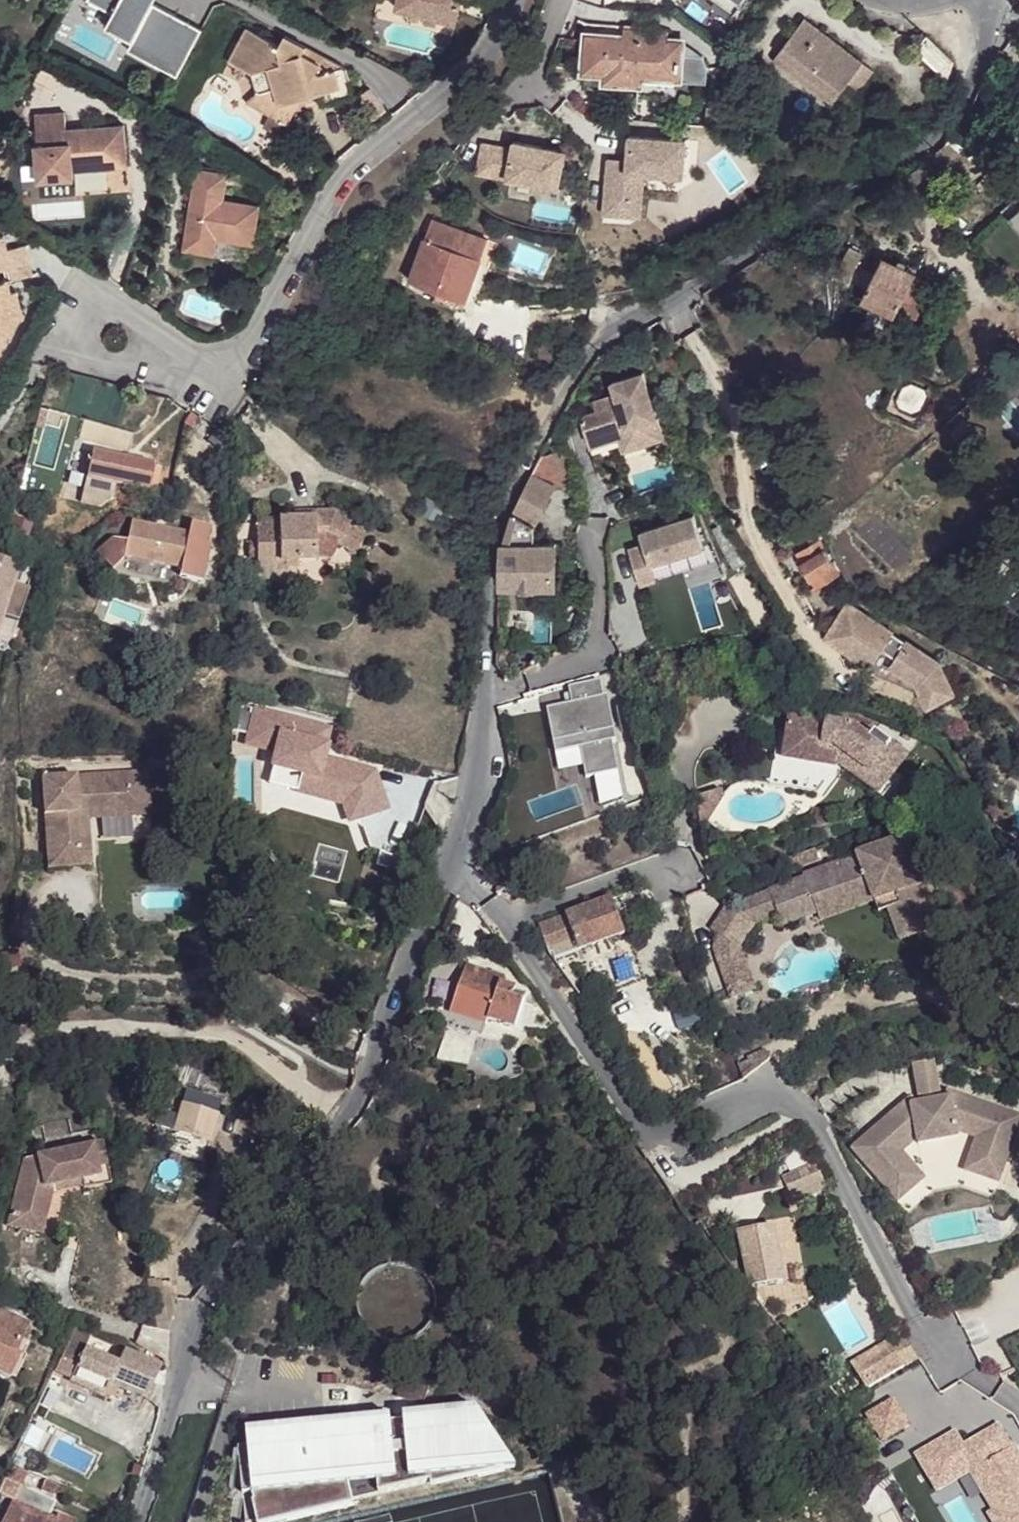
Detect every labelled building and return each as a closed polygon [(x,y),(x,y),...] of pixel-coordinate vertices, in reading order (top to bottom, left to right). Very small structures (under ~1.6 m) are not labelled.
[(86,2),(111,15),(104,28),(132,43),(127,51),(177,78),(203,29),(152,3),(154,0),(86,0),(86,2)] [(401,0),(398,13),(458,27),(465,0),(399,0),(401,0)] [(732,15),(744,0),(711,0),(732,15)] [(846,84),(863,60),(805,16),(773,59),(832,104),(846,84)] [(641,40),(641,32),(623,31),(623,39),(641,40)] [(623,39),(587,36),(585,72),(607,74),(606,82),(640,84),(641,77),(652,78),(651,100),(709,103),(711,67),(703,57),(681,55),(682,43),(668,42),(668,34),(641,32),(641,40),(623,39)] [(305,63),(309,55),(287,44),(282,52),(249,35),(232,67),(251,78),(253,79),(256,84),(258,94),(259,95),(263,99),(269,100),(274,98),(278,96),(283,112),(305,106),(300,89),(307,87),(308,90),(318,87),(322,101),(325,113),(357,103),(347,75),(326,64),(323,72),(305,63)] [(953,61),(927,36),(915,47),(946,78),(953,61)] [(326,64),(309,55),(305,63),(323,72),(326,64)] [(874,70),(863,60),(846,84),(857,92),(874,70)] [(651,100),(652,78),(641,77),(640,84),(639,99),(651,100)] [(305,106),(322,101),(318,87),(308,90),(307,87),(300,89),(305,106)] [(293,127),(305,106),(283,112),(278,96),(274,98),(266,111),(293,127)] [(70,119),(34,124),(42,191),(77,186),(76,178),(130,171),(125,131),(71,138),(70,119)] [(964,142),(971,137),(962,130),(957,136),(964,142)] [(489,168),(497,139),(482,135),(475,165),(489,168)] [(565,150),(513,136),(511,143),(504,172),(555,186),(565,150)] [(629,137),(627,162),(608,160),(604,207),(642,210),(645,168),(684,170),(686,141),(629,137)] [(504,172),(511,143),(497,139),(489,168),(504,172)] [(203,164),(192,245),(219,249),(222,232),(257,236),(262,201),(227,196),(230,168),(203,164)] [(432,218),(423,239),(482,261),(490,239),(432,218)] [(1010,225),(1018,237),(1018,218),(1010,225)] [(9,279),(36,276),(30,244),(10,247),(8,235),(0,236),(0,347),(11,329),(9,315),(21,313),(23,313),(19,289),(11,290),(5,291),(3,280),(9,279)] [(438,292),(467,303),(482,261),(423,239),(408,280),(438,292)] [(853,266),(859,251),(849,246),(842,260),(853,266)] [(898,311),(910,285),(915,275),(881,258),(861,299),(894,315),(898,311)] [(11,290),(9,279),(3,280),(5,291),(11,290)] [(923,292),(910,285),(898,311),(910,318),(923,292)] [(463,311),(467,303),(438,292),(435,301),(463,311)] [(11,329),(21,313),(9,315),(11,329)] [(615,400),(602,405),(604,413),(596,416),(586,419),(581,426),(590,452),(621,442),(619,434),(639,428),(646,448),(663,442),(642,378),(611,388),(615,400)] [(594,407),(596,416),(604,413),(602,405),(594,407)] [(957,440),(972,426),(966,420),(956,433),(957,440)] [(977,429),(972,426),(957,440),(957,443),(967,442),(977,429)] [(639,428),(619,434),(621,442),(625,454),(646,448),(639,428)] [(90,476),(149,488),(155,465),(96,452),(90,476)] [(540,457),(530,476),(551,486),(550,489),(567,485),(557,452),(540,457)] [(530,476),(511,517),(534,527),(550,489),(551,486),(530,476)] [(280,530),(257,530),(256,569),(280,570),(281,563),(296,564),(316,565),(316,550),(316,543),(327,544),(339,551),(338,556),(357,564),(366,544),(350,535),(353,528),(337,518),(315,517),(316,526),(296,525),(280,525),(280,530)] [(296,517),(296,525),(316,526),(315,517),(296,517)] [(511,517),(501,544),(529,545),(534,527),(511,517)] [(644,547),(628,552),(639,588),(656,583),(650,566),(703,550),(693,519),(640,534),(644,547)] [(191,535),(136,524),(128,554),(184,565),(191,535)] [(103,539),(107,563),(128,560),(124,535),(103,539)] [(327,551),(338,556),(339,551),(327,544),(316,543),(316,550),(327,551)] [(501,544),(501,586),(553,587),(553,545),(529,545),(501,544)] [(816,544),(797,557),(816,591),(836,579),(816,544)] [(13,564),(0,560),(0,637),(15,642),(31,598),(14,592),(19,579),(8,575),(13,564)] [(23,568),(13,564),(8,575),(19,579),(23,568)] [(843,607),(822,640),(867,669),(878,653),(892,661),(887,669),(913,686),(917,692),(926,709),(951,695),(934,664),(901,644),(898,648),(886,640),(888,636),(843,607)] [(888,636),(886,640),(898,648),(901,644),(888,636)] [(892,661),(878,653),(867,669),(868,676),(913,694),(917,692),(913,686),(887,669),(892,661)] [(569,707),(544,709),(549,755),(575,752),(578,782),(609,779),(605,737),(594,738),(588,688),(567,690),(569,707)] [(331,726),(256,708),(242,714),(242,732),(237,731),(236,744),(271,753),(268,765),(302,774),(297,795),(339,806),(344,822),(386,809),(374,770),(323,757),(331,726)] [(788,724),(783,757),(817,764),(815,774),(834,778),(845,766),(886,794),(908,762),(874,739),(868,746),(852,735),(788,724)] [(783,757),(781,769),(815,774),(817,764),(783,757)] [(845,766),(834,778),(879,804),(886,794),(845,766)] [(141,809),(154,808),(151,770),(46,778),(51,856),(86,854),(84,813),(102,811),(103,819),(142,816),(141,809)] [(154,816),(154,808),(141,809),(142,816),(154,816)] [(93,820),(103,819),(102,811),(84,813),(86,854),(51,856),(52,871),(96,868),(93,820)] [(919,888),(903,840),(856,858),(856,860),(802,879),(806,890),(791,895),(788,887),(768,894),(776,917),(780,929),(816,916),(815,912),(868,893),(872,905),(882,901),(887,913),(895,935),(929,923),(917,888),(919,888)] [(868,893),(815,912),(816,916),(819,924),(872,905),(868,893)] [(776,917),(768,894),(732,911),(753,926),(776,917)] [(882,901),(872,905),(876,916),(887,913),(882,901)] [(613,903),(539,927),(547,951),(574,941),(576,947),(579,955),(625,939),(613,903)] [(753,926),(732,911),(705,950),(726,964),(753,926)] [(929,923),(895,935),(898,944),(933,932),(929,923)] [(574,941),(547,951),(548,957),(576,947),(574,941)] [(499,988),(502,988),(504,981),(467,969),(455,999),(490,1012),(499,988)] [(516,994),(502,988),(499,988),(490,1012),(487,1021),(515,1032),(524,1004),(514,1001),(516,994)] [(928,1060),(910,1064),(918,1105),(937,1101),(928,1060)] [(227,1082),(185,1070),(180,1087),(223,1099),(227,1082)] [(850,1152),(897,1204),(923,1181),(900,1155),(916,1141),(917,1146),(957,1138),(955,1132),(976,1139),(965,1172),(998,1183),(1018,1118),(1018,1116),(945,1092),(946,1099),(937,1101),(918,1105),(911,1107),(909,1100),(850,1152)] [(174,1141),(209,1151),(221,1107),(187,1097),(179,1121),(160,1116),(155,1129),(175,1135),(174,1141)] [(205,1163),(209,1151),(174,1141),(170,1152),(205,1163)] [(46,1226),(55,1192),(53,1185),(80,1178),(78,1170),(105,1163),(102,1142),(27,1161),(13,1217),(46,1226)] [(781,1166),(792,1180),(815,1170),(802,1146),(798,1149),(788,1160),(781,1166)] [(53,1185),(55,1192),(82,1184),(83,1190),(109,1183),(105,1163),(78,1170),(80,1178),(53,1185)] [(793,1210),(827,1193),(815,1170),(792,1180),(782,1185),(793,1210)] [(44,1236),(46,1226),(13,1217),(10,1228),(44,1236)] [(737,1234),(750,1290),(783,1285),(772,1228),(737,1234)] [(0,1312),(0,1372),(11,1377),(21,1357),(17,1355),(30,1326),(0,1312)] [(84,1351),(91,1336),(76,1329),(54,1373),(70,1380),(84,1351)] [(889,1348),(904,1371),(920,1362),(905,1338),(889,1348)] [(852,1369),(867,1393),(904,1371),(889,1348),(852,1369)] [(103,1381),(110,1384),(117,1367),(84,1351),(70,1380),(69,1382),(99,1394),(103,1381)] [(153,1384),(160,1367),(124,1352),(117,1367),(110,1384),(111,1385),(146,1400),(153,1384)] [(106,1397),(111,1385),(110,1384),(103,1381),(99,1394),(106,1397)] [(896,1402),(869,1418),(885,1445),(911,1428),(896,1402)] [(53,1412),(39,1405),(21,1441),(35,1448),(53,1412)] [(240,1428),(238,1495),(250,1493),(252,1501),(249,1503),(255,1521),(287,1521),(355,1506),(353,1499),(429,1481),(430,1487),(511,1467),(472,1407),(240,1428)] [(1000,1425),(972,1442),(986,1465),(1014,1448),(1000,1425)] [(920,1454),(939,1485),(958,1474),(962,1479),(975,1471),(999,1511),(1003,1508),(1011,1521),(1018,1521),(1018,1457),(1014,1448),(986,1465),(972,1442),(962,1448),(954,1434),(920,1454)] [(939,1485),(920,1454),(914,1457),(936,1494),(962,1479),(958,1474),(939,1485)] [(31,1468),(12,1460),(0,1483),(0,1492),(16,1499),(31,1468)] [(16,1499),(4,1521),(17,1521),(19,1519),(24,1521),(66,1521),(16,1499)]
